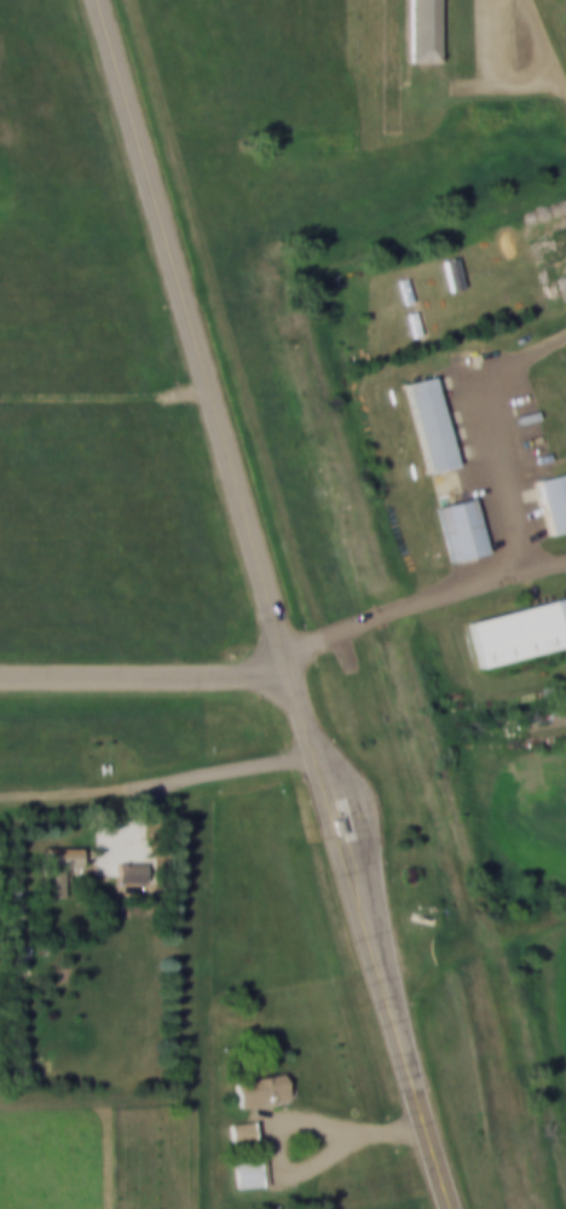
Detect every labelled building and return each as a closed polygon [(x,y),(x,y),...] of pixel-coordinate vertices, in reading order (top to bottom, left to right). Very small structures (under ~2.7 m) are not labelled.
[(405,58),(406,0),(436,0),(435,58),(405,58)] [(454,290),(464,288),(458,258),(447,260),(454,290)] [(409,303),(415,300),(410,278),(403,280),(409,303)] [(417,335),(424,334),(418,312),(411,313),(417,335)] [(432,472),(460,466),(438,378),(410,385),(432,472)] [(565,531),(565,474),(542,480),(555,534),(565,531)] [(456,560),(492,552),(479,497),(443,507),(456,560)] [(469,622),(565,597),(565,645),(481,667),(469,622)] [(340,834),(348,831),(345,816),(335,818),(340,834)] [(61,897),(61,867),(79,867),(79,848),(41,848),(41,897),(61,897)] [(143,881),(143,863),(116,863),(116,881),(143,881)] [(242,1106),(290,1098),(285,1072),(237,1081),(242,1106)] [(236,1141),(256,1139),(254,1121),(235,1123),(236,1141)] [(239,1187),(264,1185),(261,1158),(236,1161),(239,1187)]
